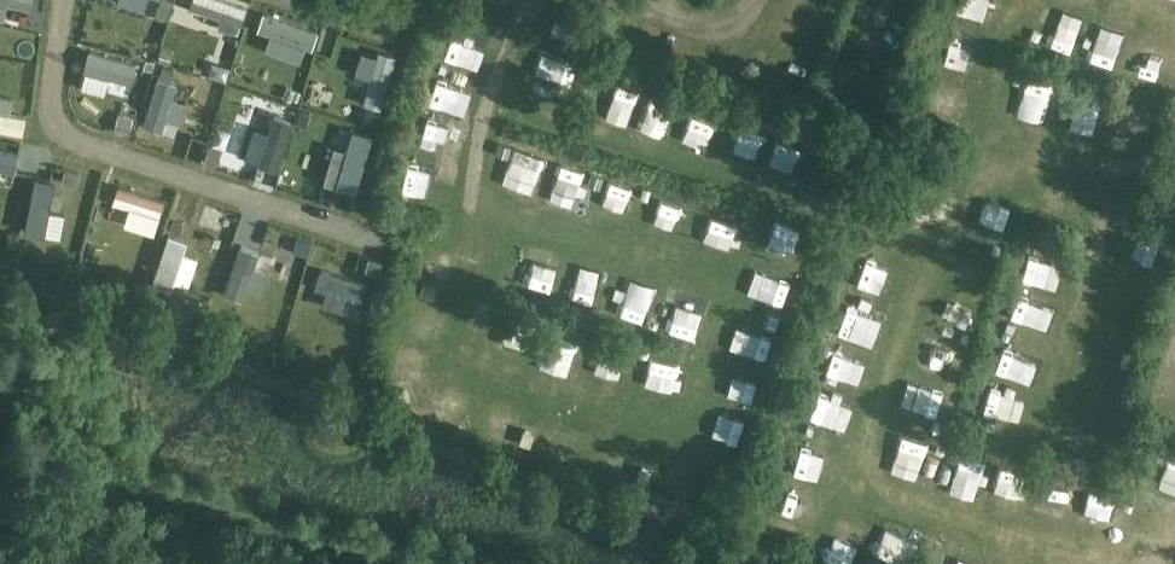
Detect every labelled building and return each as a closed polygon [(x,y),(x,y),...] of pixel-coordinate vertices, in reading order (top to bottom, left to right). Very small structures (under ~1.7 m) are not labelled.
[(31,9),(33,0),(0,0),(0,2),(31,9)] [(221,0),(191,0),(189,5),(239,21),(244,7),(221,0)] [(983,19),(991,0),(961,0),(958,9),(983,19)] [(161,4),(157,18),(165,20),(169,7),(161,4)] [(1070,41),(1080,13),(1052,4),(1042,32),(1070,41)] [(547,13),(542,35),(581,43),(586,21),(547,13)] [(313,33),(260,16),(255,32),(308,48),(313,33)] [(214,23),(211,37),(239,43),(242,29),(214,23)] [(442,50),(469,56),(475,28),(447,23),(442,50)] [(113,31),(108,57),(136,62),(143,28),(130,25),(128,34),(113,31)] [(1085,52),(1106,62),(1117,40),(1096,30),(1085,52)] [(160,50),(157,61),(168,63),(171,52),(160,50)] [(128,82),(132,66),(90,53),(85,68),(128,82)] [(391,60),(372,54),(356,106),(375,112),(391,60)] [(565,87),(572,67),(550,59),(543,79),(565,87)] [(153,63),(145,60),(143,69),(151,71),(153,63)] [(161,66),(158,76),(170,79),(174,69),(161,66)] [(222,97),(227,71),(205,66),(200,92),(222,97)] [(174,81),(158,76),(141,132),(156,137),(174,81)] [(598,76),(593,96),(617,102),(623,83),(598,76)] [(1021,81),(1021,107),(1056,108),(1057,82),(1021,81)] [(286,87),(282,98),(290,101),(295,90),(286,87)] [(1072,90),(1062,115),(1084,123),(1093,99),(1072,90)] [(635,91),(634,109),(658,110),(659,92),(635,91)] [(681,98),(674,119),(700,127),(706,107),(681,98)] [(1108,133),(1133,137),(1137,108),(1111,105),(1108,133)] [(366,109),(362,123),(372,126),(375,112),(366,109)] [(299,111),(296,124),(305,126),(309,113),(299,111)] [(21,137),(25,119),(0,114),(0,133),(21,137)] [(271,176),(288,119),(272,114),(254,170),(271,176)] [(122,115),(116,132),(126,135),(131,118),(122,115)] [(803,155),(806,132),(776,128),(773,151),(803,155)] [(366,139),(347,133),(330,190),(349,195),(366,139)] [(216,164),(221,150),(208,146),(203,160),(216,164)] [(519,150),(517,162),(550,168),(552,157),(519,150)] [(0,152),(0,173),(12,175),(17,155),(0,152)] [(583,191),(590,170),(564,163),(557,184),(583,191)] [(402,186),(431,192),(435,170),(406,164),(402,186)] [(63,170),(61,181),(76,184),(78,173),(63,170)] [(21,228),(45,235),(60,184),(36,177),(21,228)] [(605,179),(598,203),(624,211),(631,187),(605,179)] [(156,221),(161,202),(116,189),(110,208),(156,221)] [(651,194),(644,218),(671,226),(678,201),(651,194)] [(714,213),(708,235),(739,245),(745,222),(714,213)] [(772,242),(803,244),(804,220),(773,218),(772,242)] [(172,219),(169,229),(179,233),(182,222),(172,219)] [(1125,253),(1150,259),(1157,236),(1131,230),(1125,253)] [(306,256),(311,242),(296,237),(291,251),(306,256)] [(185,243),(167,238),(152,288),(170,293),(185,243)] [(88,244),(84,255),(99,259),(101,247),(88,244)] [(261,254),(242,249),(227,301),(246,306),(261,254)] [(1028,252),(1023,273),(1047,278),(1052,257),(1028,252)] [(367,258),(364,270),(378,273),(381,262),(367,258)] [(536,284),(558,288),(562,263),(540,259),(536,284)] [(421,281),(445,287),(450,268),(426,262),(421,281)] [(858,262),(854,289),(879,293),(883,266),(858,262)] [(365,284),(317,270),(311,291),(359,305),(365,284)] [(762,291),(787,301),(794,282),(770,272),(762,291)] [(641,311),(651,283),(630,275),(619,304),(641,311)] [(422,283),(419,294),(429,297),(433,287),(422,283)] [(1041,332),(1052,302),(1015,289),(1004,318),(1041,332)] [(952,292),(944,311),(965,321),(974,302),(952,292)] [(669,301),(662,326),(693,334),(700,309),(669,301)] [(845,308),(837,327),(850,332),(858,313),(845,308)] [(506,342),(535,348),(541,320),(512,314),(506,342)] [(769,348),(775,330),(753,323),(747,340),(769,348)] [(921,359),(950,367),(958,342),(929,333),(921,359)] [(1157,350),(1174,358),(1174,338),(1164,334),(1157,350)] [(998,336),(991,362),(1017,369),(1024,343),(998,336)] [(644,378),(673,385),(679,360),(650,353),(644,378)] [(735,387),(759,392),(764,369),(739,364),(735,387)] [(935,419),(943,394),(915,386),(907,411),(935,419)] [(1014,418),(1020,397),(987,387),(981,408),(1014,418)] [(817,396),(811,420),(837,426),(843,402),(817,396)] [(922,461),(927,438),(901,432),(896,455),(922,461)] [(990,483),(994,456),(960,452),(956,480),(990,483)] [(1174,487),(1174,455),(1162,453),(1157,484),(1174,487)] [(1026,494),(1032,470),(1008,464),(1002,488),(1026,494)] [(1043,475),(1034,499),(1062,509),(1071,486),(1043,475)] [(1074,510),(1085,514),(1092,492),(1081,489),(1074,510)] [(1093,497),(1092,522),(1118,524),(1119,499),(1093,497)]
